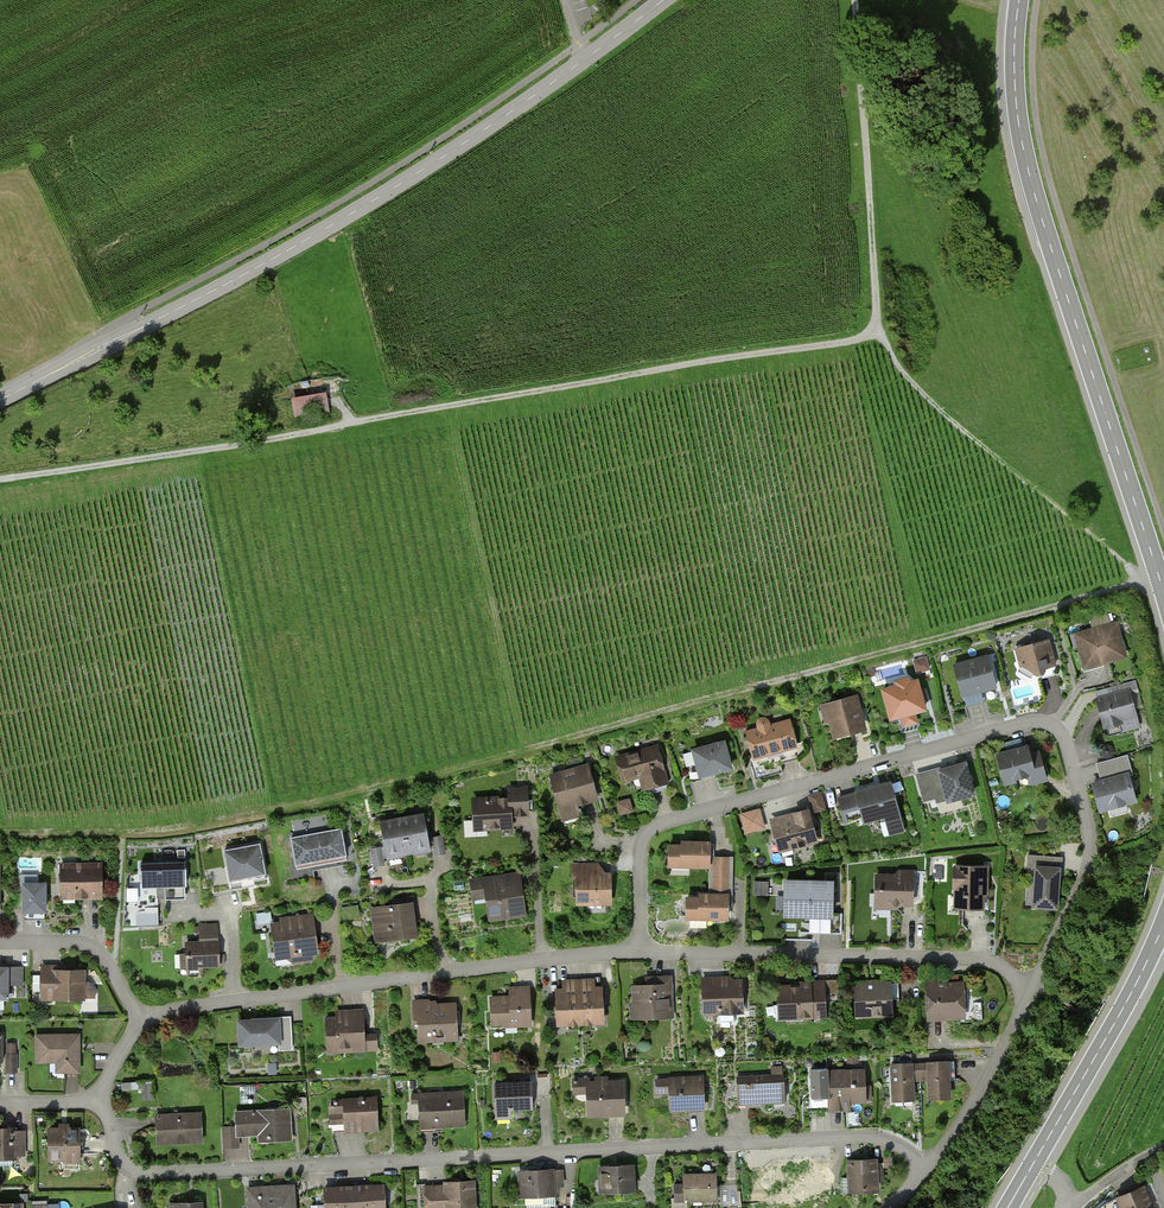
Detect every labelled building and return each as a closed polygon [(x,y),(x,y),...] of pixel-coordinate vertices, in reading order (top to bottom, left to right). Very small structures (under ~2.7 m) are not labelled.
[(319,399),(295,403),(297,413),(321,409),(319,399)] [(1116,624),(1077,635),(1084,662),(1101,658),(1102,662),(1124,656),(1116,624)] [(1047,640),(1016,649),(1021,666),(1023,665),(1034,671),(1034,673),(1038,675),(1056,670),(1047,640)] [(987,657),(954,665),(963,696),(995,687),(987,657)] [(925,659),(915,662),(918,672),(928,669),(925,659)] [(898,686),(884,690),(891,718),(924,709),(917,681),(909,683),(908,679),(896,682),(898,686)] [(1110,697),(1099,700),(1106,726),(1120,722),(1122,731),(1138,727),(1128,692),(1127,692),(1125,684),(1107,689),(1110,697)] [(855,699),(827,706),(835,734),(863,726),(855,699)] [(759,729),(747,733),(754,757),(797,746),(790,721),(769,727),(768,721),(767,720),(766,719),(764,718),(762,718),(760,719),(759,721),(758,722),(758,724),(759,729)] [(723,743),(694,751),(701,775),(730,767),(723,743)] [(656,748),(618,758),(624,780),(645,774),(649,787),(666,782),(656,748)] [(1028,749),(998,757),(1004,782),(1044,771),(1040,758),(1031,761),(1028,749)] [(1127,755),(1097,763),(1101,779),(1095,780),(1096,783),(1094,784),(1101,810),(1135,800),(1128,776),(1133,774),(1127,755)] [(965,764),(941,771),(949,800),(973,793),(965,764)] [(565,773),(551,777),(563,820),(580,815),(577,803),(597,797),(589,768),(565,775),(565,773)] [(929,774),(917,777),(924,802),(936,798),(929,774)] [(903,830),(890,783),(855,793),(856,794),(838,799),(844,822),(862,817),(863,822),(885,816),(890,834),(903,830)] [(487,820),(487,828),(512,826),(511,807),(528,806),(526,788),(509,789),(509,798),(475,800),(476,821),(487,820)] [(820,793),(809,796),(814,812),(824,809),(820,793)] [(629,800),(618,802),(621,814),(632,811),(629,800)] [(761,805),(740,811),(746,832),(767,826),(761,805)] [(796,819),(773,825),(780,850),(816,841),(808,810),(795,814),(796,819)] [(422,816),(402,819),(408,853),(416,851),(418,848),(428,846),(425,834),(427,832),(426,828),(424,827),(422,816)] [(402,819),(382,823),(384,834),(382,837),(383,840),(386,842),(388,853),(397,851),(401,854),(408,853),(402,819)] [(341,829),(291,838),(297,869),(346,860),(341,829)] [(441,836),(433,837),(435,849),(436,855),(440,854),(444,854),(441,836)] [(669,865),(709,865),(709,857),(710,843),(682,843),(682,847),(669,846),(669,865)] [(259,844),(224,850),(232,890),(255,885),(255,881),(266,879),(259,844)] [(380,847),(372,849),(374,866),(378,866),(383,865),(382,858),(380,847)] [(1051,869),(1052,857),(1028,855),(1027,867),(1037,868),(1034,906),(1056,907),(1059,869),(1051,869)] [(733,858),(709,857),(709,865),(709,895),(727,896),(727,907),(732,907),(733,858)] [(185,862),(140,863),(141,888),(157,887),(157,895),(165,895),(165,899),(185,898),(185,886),(186,886),(185,862)] [(598,864),(572,864),(572,877),(579,877),(579,902),(610,902),(610,875),(598,875),(598,864)] [(62,866),(63,897),(100,896),(99,865),(62,866)] [(986,881),(986,867),(957,866),(957,868),(954,868),(954,887),(957,887),(956,895),(963,895),(963,908),(986,908),(987,883),(986,881)] [(895,875),(876,875),(876,892),(881,896),(880,903),(890,903),(896,908),(901,903),(912,903),(912,876),(902,876),(899,874),(901,872),(899,871),(895,875)] [(517,875),(471,881),(472,892),(487,890),(490,918),(522,914),(517,875)] [(755,894),(769,893),(768,879),(754,880),(755,894)] [(833,883),(785,882),(784,913),(820,914),(819,932),(842,933),(842,913),(832,913),(833,883)] [(45,884),(23,884),(24,911),(45,911),(45,884)] [(139,898),(138,886),(127,886),(128,898),(139,898)] [(709,895),(699,895),(699,899),(687,898),(687,917),(727,918),(727,907),(727,896),(709,895)] [(391,907),(372,910),(376,940),(415,935),(410,898),(390,901),(391,907)] [(271,921),(270,912),(257,914),(258,923),(271,921)] [(287,928),(273,930),(276,952),(289,950),(295,955),(296,961),(309,960),(314,954),(312,942),(315,939),(314,930),(311,931),(310,925),(305,926),(304,916),(285,918),(287,928)] [(217,924),(199,925),(200,938),(218,938),(217,924)] [(186,943),(187,967),(219,966),(218,942),(186,943)] [(7,998),(7,985),(22,985),(22,967),(7,967),(7,968),(0,968),(0,998),(7,998)] [(55,967),(43,967),(43,998),(95,998),(95,991),(89,981),(83,981),(83,971),(55,971),(55,967)] [(671,1012),(670,977),(657,978),(657,985),(634,986),(635,1008),(642,1008),(642,1014),(671,1012)] [(719,979),(703,980),(704,1013),(720,1013),(720,1022),(734,1021),(734,1012),(743,1012),(741,982),(719,983),(719,979)] [(595,1022),(594,1013),(602,1013),(601,988),(588,989),(588,980),(579,981),(581,1023),(595,1022)] [(787,1016),(787,1020),(803,1020),(803,1017),(825,1016),(823,980),(809,981),(809,986),(779,987),(780,1005),(785,1004),(786,1016),(787,1016)] [(837,980),(827,980),(828,992),(838,992),(837,980)] [(566,1023),(581,1023),(579,981),(568,981),(569,990),(556,990),(557,1016),(566,1015),(566,1023)] [(898,983),(856,985),(858,1016),(890,1014),(889,1000),(899,999),(898,983)] [(959,984),(928,985),(929,1018),(938,1017),(961,1016),(960,1006),(965,1006),(967,1003),(967,997),(964,994),(960,994),(959,984)] [(531,1024),(529,988),(516,989),(517,997),(490,998),(492,1022),(517,1021),(517,1024),(531,1024)] [(428,1002),(413,1003),(414,1022),(418,1022),(419,1036),(421,1038),(444,1037),(444,1039),(457,1038),(455,1005),(438,1006),(436,1008),(430,1008),(430,1003),(428,1002)] [(326,1020),(327,1044),(337,1044),(338,1050),(376,1048),(376,1034),(364,1035),(363,1010),(349,1011),(350,1020),(346,1020),(344,1022),(340,1019),(326,1020)] [(278,1019),(239,1022),(240,1046),(279,1044),(279,1050),(292,1049),(291,1023),(278,1024),(278,1019)] [(78,1036),(37,1036),(37,1061),(63,1061),(63,1071),(78,1071),(78,1049),(77,1049),(77,1043),(78,1043),(78,1036)] [(15,1055),(15,1044),(7,1044),(7,1056),(7,1072),(16,1072),(16,1055),(15,1055)] [(929,1064),(920,1064),(921,1080),(929,1080),(930,1093),(949,1092),(948,1080),(955,1080),(955,1071),(954,1061),(929,1062),(929,1064)] [(911,1063),(892,1064),(894,1095),(913,1094),(912,1081),(921,1080),(920,1064),(911,1064),(911,1063)] [(772,1075),(737,1077),(738,1103),(785,1101),(784,1075),(782,1075),(782,1067),(771,1068),(772,1075)] [(827,1068),(811,1069),(812,1098),(828,1097),(827,1071),(827,1068)] [(864,1070),(827,1071),(828,1097),(829,1109),(849,1108),(849,1101),(865,1100),(865,1099),(871,1099),(871,1086),(865,1086),(864,1070)] [(588,1079),(574,1080),(575,1093),(588,1093),(589,1114),(608,1113),(608,1109),(624,1109),(623,1082),(607,1083),(607,1078),(596,1079),(597,1083),(588,1084),(588,1079)] [(702,1078),(657,1080),(657,1093),(671,1092),(671,1109),(703,1108),(702,1078)] [(143,1081),(143,1089),(142,1089),(143,1095),(147,1100),(153,1099),(152,1080),(143,1081)] [(143,1081),(122,1082),(122,1090),(142,1089),(143,1089),(143,1081)] [(531,1082),(495,1083),(496,1109),(532,1108),(531,1082)] [(419,1093),(412,1094),(412,1102),(420,1101),(421,1126),(465,1124),(463,1093),(419,1095),(419,1093)] [(378,1128),(376,1099),(334,1101),(335,1114),(344,1114),(345,1129),(378,1128)] [(289,1109),(236,1112),(237,1135),(259,1134),(259,1140),(268,1140),(291,1139),(289,1109)] [(156,1116),(157,1144),(158,1144),(158,1139),(169,1138),(170,1143),(170,1142),(202,1140),(201,1114),(156,1116)] [(49,1129),(49,1159),(67,1159),(67,1154),(79,1154),(79,1129),(69,1129),(69,1127),(61,1127),(61,1124),(60,1124),(60,1129),(49,1129)] [(0,1128),(0,1155),(12,1155),(12,1159),(14,1159),(14,1155),(24,1155),(24,1134),(24,1131),(13,1131),(13,1128),(0,1128)] [(822,1153),(811,1156),(813,1167),(825,1164),(822,1153)] [(874,1161),(850,1162),(851,1189),(874,1188),(874,1181),(875,1181),(874,1161)] [(632,1165),(600,1167),(601,1192),(634,1190),(632,1165)] [(562,1169),(520,1171),(521,1197),(528,1196),(528,1205),(555,1204),(554,1185),(563,1185),(562,1169)] [(683,1185),(674,1185),(675,1200),(717,1198),(716,1174),(683,1175),(683,1185)] [(426,1187),(427,1207),(448,1207),(474,1207),(473,1181),(446,1182),(446,1186),(426,1187)] [(739,1184),(721,1185),(722,1202),(740,1201),(739,1184)] [(354,1187),(355,1207),(385,1207),(384,1186),(354,1187)] [(249,1189),(250,1207),(293,1207),(292,1187),(249,1189)] [(325,1189),(326,1207),(355,1207),(354,1187),(325,1189)] [(1143,1187),(1119,1197),(1124,1207),(1151,1207),(1143,1187)]
